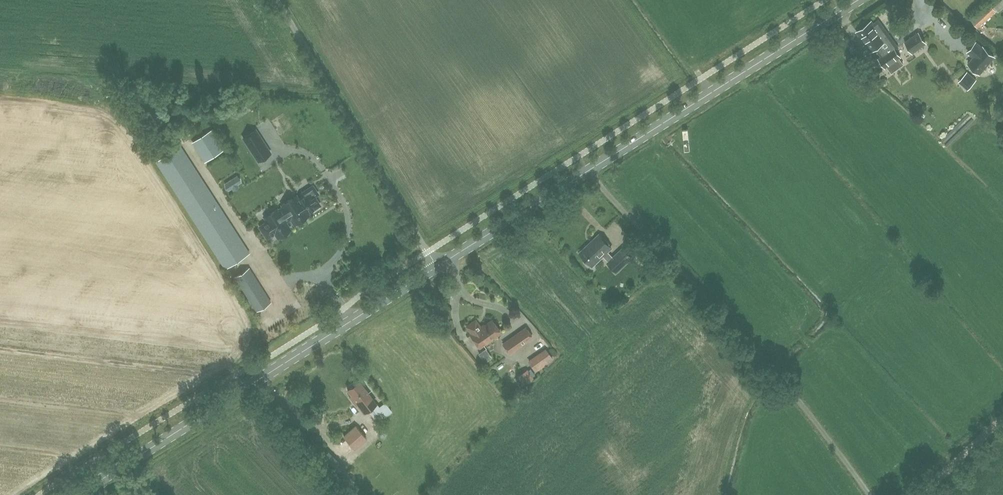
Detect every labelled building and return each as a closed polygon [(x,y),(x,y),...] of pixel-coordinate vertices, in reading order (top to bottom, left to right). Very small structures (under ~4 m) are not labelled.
[(1002,8),(1002,0),(992,0),(989,2),(998,12),(1002,8)] [(978,28),(996,11),(988,3),(973,17),(970,15),(968,17),(978,28)] [(871,21),(857,32),(871,51),(875,47),(882,57),(879,58),(885,67),(900,56),(894,48),(892,49),(890,46),(884,50),(880,44),(885,41),(882,36),(887,32),(878,21),(873,24),(871,21)] [(925,43),(918,33),(905,42),(912,52),(925,43)] [(994,56),(983,47),(976,41),(967,52),(974,57),(968,63),(979,73),(994,56)] [(964,79),(970,69),(963,65),(957,74),(964,79)] [(203,162),(225,148),(213,129),(192,143),(203,162)] [(258,161),(263,158),(270,153),(264,143),(256,130),(243,138),(258,161)] [(158,161),(181,196),(227,267),(245,256),(176,150),(158,161)] [(278,210),(277,209),(265,217),(267,221),(259,226),(267,238),(275,233),(278,238),(290,229),(286,222),(291,219),(294,224),(309,214),(308,213),(312,210),(313,211),(320,207),(319,206),(320,205),(314,196),(318,194),(313,186),(301,193),(303,195),(298,198),(296,195),(282,205),(283,207),(278,210)] [(608,261),(613,257),(607,251),(611,247),(599,235),(580,253),(592,265),(602,256),(608,261)] [(613,257),(608,261),(607,263),(617,273),(632,258),(622,248),(613,257)] [(649,258),(643,264),(647,268),(653,262),(649,258)] [(256,312),(271,302),(249,267),(234,277),(256,312)] [(492,320),(481,328),(475,320),(466,326),(472,334),(471,335),(480,347),(500,332),(492,320)] [(510,353),(532,337),(525,328),(503,344),(510,353)] [(485,349),(478,354),(484,363),(492,358),(485,349)] [(552,359),(545,350),(529,361),(536,371),(552,359)] [(526,370),(517,377),(524,385),(532,378),(526,370)] [(368,394),(369,394),(358,380),(356,382),(353,381),(350,384),(349,387),(347,388),(351,394),(348,396),(355,404),(357,403),(363,411),(367,408),(376,421),(384,415),(375,403),(368,394)] [(343,435),(353,448),(366,437),(355,425),(343,435)]
